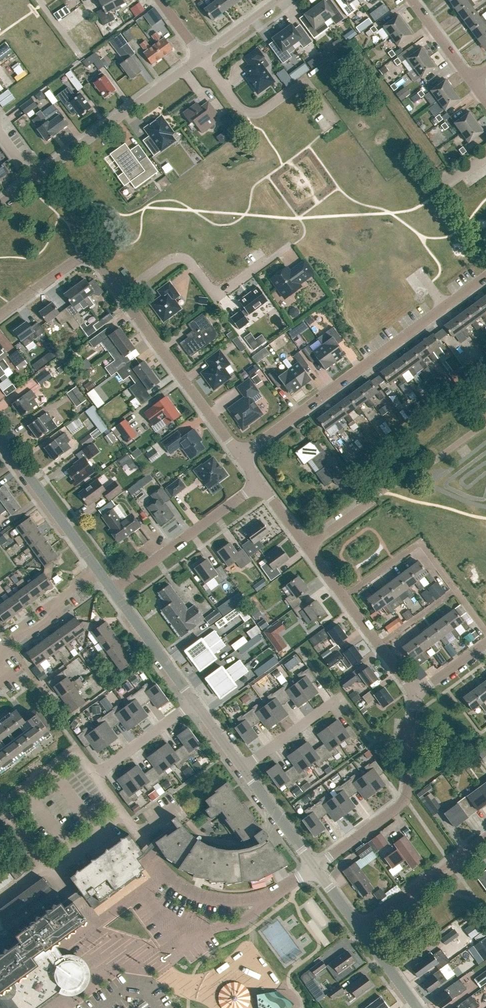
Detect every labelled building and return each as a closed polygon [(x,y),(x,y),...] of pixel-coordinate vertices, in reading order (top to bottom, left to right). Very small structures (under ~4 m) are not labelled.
[(111,0),(98,0),(102,9),(96,12),(103,26),(105,25),(115,20),(112,14),(108,17),(106,13),(112,10),(113,12),(117,10),(111,0)] [(125,0),(111,0),(117,10),(121,7),(121,6),(126,3),(125,0)] [(233,6),(229,0),(217,0),(216,1),(216,0),(210,0),(212,4),(214,2),(222,13),(233,6)] [(312,6),(324,22),(330,18),(335,25),(344,19),(336,7),(331,11),(323,0),(321,0),(312,6)] [(344,1),(339,5),(347,16),(356,10),(351,3),(354,0),(342,0),(344,1)] [(449,1),(456,11),(471,0),(451,0),(449,1)] [(474,5),(471,0),(456,11),(463,21),(475,12),(471,7),(474,5)] [(212,21),(222,13),(214,2),(212,4),(206,8),(201,1),(197,4),(202,11),(204,10),(212,21)] [(140,2),(130,8),(136,16),(145,10),(140,2)] [(61,19),(71,12),(67,6),(57,12),(56,12),(53,14),(58,22),(62,20),(61,19)] [(324,22),(312,6),(303,13),(311,25),(306,29),(313,38),(322,32),(318,26),(324,22)] [(159,17),(153,10),(145,17),(151,24),(159,17)] [(478,17),(475,12),(463,21),(470,30),(485,20),(482,15),(478,17)] [(125,23),(131,20),(127,13),(121,16),(125,23)] [(390,37),(406,25),(399,15),(383,27),(390,37)] [(372,23),(368,19),(363,23),(366,28),(372,23)] [(121,20),(111,27),(114,31),(124,24),(121,20)] [(485,20),(470,30),(477,40),(485,34),(485,28),(485,27),(485,26),(485,21),(485,20)] [(290,23),(280,30),(292,46),(298,41),(303,49),(312,42),(304,31),(299,35),(290,23)] [(105,25),(103,26),(98,28),(105,38),(111,34),(105,25)] [(397,46),(413,35),(406,25),(390,37),(397,46)] [(157,43),(153,46),(161,58),(173,50),(164,38),(161,40),(156,33),(154,34),(150,28),(144,32),(149,38),(152,36),(157,43)] [(134,38),(128,30),(122,34),(129,42),(134,38)] [(292,46),(280,30),(270,37),(279,49),(274,52),(282,64),(291,57),(286,50),(292,46)] [(109,42),(124,62),(120,65),(130,79),(132,78),(133,79),(136,76),(136,75),(140,72),(130,57),(135,54),(120,34),(109,42)] [(485,49),(485,34),(477,40),(485,50),(485,49)] [(161,58),(153,46),(150,48),(145,41),(140,44),(146,52),(143,53),(151,65),(161,58)] [(326,58),(335,52),(330,45),(327,47),(321,51),(326,58)] [(413,69),(429,57),(422,47),(406,59),(413,69)] [(268,66),(261,56),(257,49),(244,59),(249,65),(244,68),(249,75),(245,78),(257,94),(273,82),(264,69),(268,66)] [(95,53),(83,63),(87,68),(93,63),(99,71),(105,66),(100,60),(95,53)] [(437,67),(429,57),(413,69),(421,79),(437,67)] [(105,66),(106,68),(109,66),(103,58),(100,60),(105,66)] [(20,76),(25,72),(19,64),(13,68),(20,76)] [(383,75),(388,71),(385,66),(379,70),(383,75)] [(83,88),(80,84),(77,80),(71,71),(65,75),(78,91),(83,88)] [(300,77),(295,71),(289,75),(294,82),(300,77)] [(104,98),(115,90),(102,72),(96,77),(98,80),(93,84),(95,85),(94,87),(96,89),(97,89),(104,98)] [(437,101),(453,89),(446,80),(430,91),(437,101)] [(3,106),(15,97),(9,89),(0,95),(0,103),(3,106)] [(58,101),(55,97),(57,95),(52,89),(50,91),(49,90),(44,94),(53,105),(58,101)] [(460,99),(453,89),(437,101),(444,111),(460,99)] [(407,96),(402,90),(396,94),(401,101),(407,96)] [(90,108),(79,92),(74,96),(72,93),(61,101),(73,117),(77,113),(79,116),(90,108)] [(37,107),(31,98),(19,107),(25,115),(37,107)] [(204,113),(197,103),(183,113),(190,124),(193,122),(202,133),(209,128),(210,130),(212,130),(213,129),(214,128),(215,127),(215,126),(214,124),(216,123),(213,118),(218,114),(208,102),(203,105),(207,111),(204,113)] [(66,126),(68,124),(57,109),(45,118),(57,133),(60,130),(61,131),(65,128),(66,126)] [(57,133),(45,118),(40,110),(35,114),(37,116),(32,120),(38,128),(37,129),(41,134),(40,136),(43,139),(44,140),(46,142),(56,134),(56,133),(57,133)] [(461,133),(477,122),(470,112),(454,124),(461,133)] [(161,117),(144,130),(149,136),(142,141),(154,156),(175,140),(171,134),(173,133),(161,117)] [(468,143),(484,131),(477,122),(461,133),(468,143)] [(235,126),(230,130),(233,134),(238,130),(235,126)] [(158,172),(146,156),(138,162),(130,151),(125,144),(110,154),(110,155),(123,173),(118,177),(117,177),(124,186),(130,182),(135,189),(158,172)] [(8,173),(0,162),(0,179),(8,173)] [(166,174),(173,169),(168,163),(161,168),(166,174)] [(290,272),(286,267),(282,271),(279,270),(275,273),(275,276),(270,279),(278,289),(277,289),(282,296),(283,296),(285,299),(301,287),(299,284),(313,274),(304,262),(290,272)] [(84,279),(74,287),(87,306),(90,310),(94,307),(95,305),(89,296),(93,293),(95,295),(98,296),(103,292),(93,279),(87,284),(84,279)] [(151,304),(164,321),(173,314),(173,313),(179,309),(172,300),(179,296),(169,282),(157,291),(162,297),(151,304)] [(87,306),(74,287),(63,294),(72,307),(78,303),(83,309),(87,306)] [(248,315),(268,301),(258,287),(238,301),(245,310),(242,312),(241,311),(230,318),(238,330),(249,322),(245,317),(248,315)] [(485,313),(485,312),(485,297),(485,296),(475,303),(483,314),(485,313)] [(52,303),(39,313),(47,323),(55,317),(62,325),(67,321),(74,330),(80,326),(73,317),(67,308),(60,313),(52,303)] [(465,311),(473,322),(475,321),(481,316),(485,323),(485,314),(485,313),(483,314),(475,303),(465,311)] [(298,311),(296,309),(293,308),(290,310),(290,314),(292,316),(295,317),(298,315),(298,311)] [(465,311),(454,318),(462,330),(464,328),(471,323),(476,330),(480,327),(475,321),(473,322),(465,311)] [(73,317),(80,326),(85,322),(78,313),(73,317)] [(179,343),(189,357),(219,336),(202,313),(190,322),(194,329),(186,335),(187,337),(179,343)] [(309,326),(314,322),(309,315),(304,319),(309,326)] [(445,327),(437,333),(442,338),(449,333),(452,337),(461,331),(465,338),(469,335),(464,328),(462,330),(454,318),(444,326),(445,327)] [(96,330),(105,324),(101,319),(93,326),(96,330)] [(26,321),(13,331),(21,341),(25,346),(45,332),(39,323),(32,328),(26,321)] [(88,337),(96,331),(91,323),(87,326),(82,329),(88,337)] [(107,327),(88,342),(93,348),(101,342),(108,352),(127,338),(119,328),(112,334),(107,327)] [(317,338),(322,344),(335,362),(345,355),(337,344),(342,341),(333,327),(317,338)] [(292,338),(296,335),(292,330),(288,333),(292,338)] [(232,331),(227,334),(230,339),(235,335),(232,331)] [(267,340),(262,333),(255,338),(251,332),(244,337),(254,350),(267,340)] [(285,344),(291,340),(287,334),(281,338),(285,344)] [(432,334),(422,342),(430,353),(432,352),(437,359),(444,355),(443,354),(447,351),(442,344),(440,345),(432,334)] [(241,342),(237,336),(232,339),(237,345),(241,342)] [(125,355),(134,349),(127,338),(108,352),(116,362),(106,369),(111,376),(117,371),(117,370),(126,364),(129,361),(125,355)] [(50,352),(44,357),(48,362),(60,354),(51,341),(45,346),(50,352)] [(422,342),(411,350),(420,361),(422,359),(428,355),(433,362),(437,359),(432,352),(430,353),(422,342)] [(335,362),(322,344),(312,352),(307,346),(302,349),(312,363),(317,359),(325,370),(335,362)] [(7,355),(0,345),(0,366),(4,371),(9,367),(3,359),(7,355)] [(18,370),(27,363),(17,350),(8,357),(18,370)] [(411,350),(401,357),(409,368),(411,367),(418,362),(423,369),(427,366),(422,359),(420,361),(411,350)] [(202,373),(214,390),(224,383),(223,382),(229,377),(223,369),(229,364),(219,351),(208,359),(213,365),(202,373)] [(297,362),(287,370),(301,388),(311,380),(303,369),(308,366),(298,352),(293,356),(297,362)] [(401,357),(391,365),(399,376),(401,375),(407,370),(412,377),(416,374),(411,367),(409,368),(401,357)] [(136,383),(151,372),(143,361),(131,370),(126,364),(117,370),(117,371),(123,379),(129,374),(136,383)] [(250,375),(256,370),(252,365),(246,370),(250,375)] [(374,379),(378,385),(385,379),(388,384),(397,377),(402,384),(405,382),(406,381),(401,375),(399,376),(391,365),(380,373),(381,374),(374,379)] [(455,383),(468,373),(463,366),(450,376),(455,383)] [(301,388),(287,370),(277,377),(273,371),(268,374),(278,388),(283,384),(291,395),(301,388)] [(159,383),(151,372),(136,383),(129,388),(141,404),(151,397),(146,392),(159,383)] [(256,385),(262,381),(257,374),(251,378),(256,385)] [(35,380),(40,386),(47,381),(43,375),(35,380)] [(77,384),(83,379),(80,376),(74,380),(77,384)] [(3,382),(0,384),(0,388),(6,396),(16,389),(8,378),(3,382)] [(247,425),(262,414),(254,403),(262,397),(258,392),(249,379),(238,387),(245,397),(228,409),(240,424),(239,425),(243,430),(248,427),(247,425)] [(358,389),(366,400),(368,398),(375,394),(380,400),(384,398),(378,390),(377,392),(369,381),(358,389)] [(405,382),(402,384),(399,386),(406,396),(412,391),(405,382)] [(86,400),(76,386),(67,393),(71,399),(75,396),(80,404),(86,400)] [(434,387),(428,390),(434,398),(439,395),(434,387)] [(356,407),(358,406),(365,401),(370,408),(373,405),(368,398),(366,400),(358,389),(348,396),(356,407)] [(34,399),(36,398),(29,390),(11,403),(21,416),(32,408),(32,409),(38,404),(34,399)] [(348,396),(338,404),(346,415),(348,413),(353,420),(359,415),(363,413),(358,406),(356,407),(348,396)] [(98,408),(104,404),(99,397),(93,401),(98,408)] [(167,425),(179,415),(166,397),(153,406),(154,407),(145,413),(153,425),(161,420),(161,421),(163,420),(167,425)] [(336,422),(338,421),(344,416),(349,423),(353,420),(348,413),(346,415),(338,404),(327,411),(336,422)] [(382,416),(389,411),(385,405),(378,410),(382,416)] [(317,419),(325,430),(334,424),(339,431),(343,428),(338,421),(336,422),(327,411),(317,419)] [(37,439),(46,431),(48,434),(57,427),(46,412),(27,426),(31,431),(31,432),(30,434),(30,435),(31,436),(31,437),(32,438),(34,438),(35,438),(36,438),(37,439)] [(66,426),(72,434),(84,426),(78,417),(66,426)] [(103,418),(95,424),(102,433),(110,427),(103,418)] [(121,436),(126,443),(137,435),(126,421),(112,431),(118,438),(121,436)] [(192,458),(205,449),(197,438),(199,436),(194,429),(181,439),(176,432),(162,443),(170,454),(180,447),(181,449),(184,447),(192,458)] [(67,443),(70,441),(65,433),(44,448),(50,455),(49,457),(49,459),(50,461),(52,461),(53,461),(54,461),(64,453),(71,448),(67,443)] [(111,433),(105,437),(111,445),(117,440),(111,433)] [(93,440),(89,434),(79,441),(84,447),(93,440)] [(336,486),(344,480),(316,442),(313,445),(311,441),(294,454),(303,466),(311,459),(319,471),(316,474),(324,485),(332,480),(336,486)] [(99,452),(92,442),(85,448),(75,455),(79,461),(77,463),(67,471),(73,480),(71,481),(74,486),(76,484),(93,472),(86,462),(99,452)] [(160,457),(154,448),(145,454),(152,463),(160,457)] [(128,455),(123,459),(127,464),(128,465),(133,461),(128,455)] [(209,487),(213,493),(220,488),(216,482),(218,481),(219,482),(228,475),(222,468),(221,469),(213,458),(202,466),(201,464),(193,470),(198,477),(200,476),(208,488),(209,487)] [(128,489),(131,494),(153,479),(149,473),(128,489)] [(108,501),(121,492),(114,481),(103,489),(96,480),(78,494),(87,507),(103,495),(108,501)] [(165,488),(172,497),(181,491),(174,481),(165,488)] [(12,496),(4,485),(0,488),(0,505),(12,496)] [(151,495),(156,501),(147,507),(160,526),(174,516),(164,503),(169,499),(161,488),(151,495)] [(0,505),(0,514),(7,509),(11,515),(21,508),(12,496),(0,505)] [(111,501),(98,510),(103,517),(116,507),(111,501)] [(103,517),(111,529),(110,530),(118,541),(139,526),(131,514),(128,517),(119,505),(116,507),(103,517)] [(143,521),(148,518),(143,511),(140,514),(142,517),(141,518),(143,521)] [(16,542),(36,528),(29,518),(16,527),(21,534),(14,539),(16,542)] [(268,533),(259,521),(245,531),(250,539),(241,546),(249,557),(263,546),(258,540),(268,533)] [(30,547),(43,537),(36,528),(16,542),(19,546),(26,541),(30,547)] [(37,557),(50,547),(43,537),(30,547),(23,552),(26,555),(33,550),(37,557)] [(242,550),(237,554),(229,543),(217,552),(228,566),(235,561),(241,568),(250,561),(242,550)] [(52,562),(58,557),(50,547),(37,557),(45,567),(44,570),(52,571),(54,564),(52,562)] [(288,559),(279,548),(264,558),(267,562),(260,567),(270,581),(280,574),(276,568),(288,559)] [(214,570),(206,560),(194,569),(205,583),(213,577),(218,585),(229,577),(220,566),(214,570)] [(417,561),(407,569),(416,582),(418,580),(425,575),(430,583),(434,580),(428,572),(426,573),(417,561)] [(183,565),(172,575),(176,579),(187,569),(183,565)] [(416,582),(407,569),(397,577),(406,589),(408,588),(414,583),(420,590),(424,587),(418,580),(416,582)] [(51,579),(52,571),(44,570),(44,574),(34,581),(43,594),(53,587),(49,581),(51,579)] [(176,579),(178,583),(190,574),(188,570),(176,579)] [(285,599),(292,608),(301,602),(298,597),(307,590),(298,576),(287,584),(293,593),(285,599)] [(406,589),(397,577),(386,584),(396,597),(398,595),(404,591),(410,598),(414,595),(408,588),(406,589)] [(264,578),(253,586),(257,592),(267,584),(264,578)] [(43,594),(34,581),(27,585),(22,579),(19,581),(34,601),(43,594)] [(34,601),(19,581),(16,584),(20,590),(14,595),(24,608),(34,601)] [(427,589),(436,600),(445,593),(436,581),(427,589)] [(396,597),(386,584),(376,592),(386,605),(388,603),(394,598),(399,605),(403,603),(398,595),(396,597)] [(195,625),(204,619),(194,606),(188,611),(169,585),(158,593),(164,601),(166,600),(169,605),(161,610),(181,637),(196,626),(195,625)] [(24,608),(14,595),(10,588),(6,591),(11,597),(5,602),(14,615),(24,608)] [(421,594),(425,599),(429,595),(426,590),(421,594)] [(393,610),(388,603),(386,605),(376,592),(366,600),(375,612),(384,606),(389,613),(393,610)] [(425,599),(428,604),(433,600),(429,595),(425,599)] [(417,599),(411,603),(417,611),(422,607),(417,599)] [(305,607),(301,602),(292,608),(300,619),(307,613),(313,622),(324,614),(315,600),(305,607)] [(233,609),(228,601),(217,609),(223,617),(233,609)] [(5,602),(0,605),(0,617),(4,622),(14,615),(5,602)] [(467,613),(461,605),(456,608),(462,616),(467,613)] [(216,609),(207,616),(212,623),(222,616),(216,609)] [(236,609),(223,618),(227,623),(239,614),(236,609)] [(401,614),(406,621),(413,617),(408,609),(401,614)] [(452,609),(442,617),(451,629),(453,628),(460,623),(465,631),(469,628),(463,620),(461,621),(452,609)] [(85,630),(89,631),(90,623),(83,622),(80,623),(76,617),(66,625),(75,638),(85,630)] [(451,629),(442,617),(432,625),(441,637),(443,636),(450,631),(455,638),(459,635),(453,628),(451,629)] [(263,618),(257,623),(262,631),(269,626),(263,618)] [(279,633),(286,628),(280,619),(264,631),(279,652),(288,646),(279,633)] [(401,625),(397,619),(385,628),(389,634),(401,625)] [(97,624),(90,623),(89,631),(92,632),(99,642),(113,632),(105,622),(99,626),(97,624)] [(336,645),(346,637),(337,624),(327,631),(324,628),(309,639),(314,646),(329,635),(336,645)] [(69,642),(75,638),(66,625),(56,632),(65,645),(70,652),(74,649),(69,642)] [(441,637),(432,625),(422,632),(431,645),(433,643),(440,639),(445,646),(449,643),(443,636),(441,637)] [(191,663),(221,640),(214,630),(202,640),(201,639),(185,651),(189,656),(187,657),(191,663)] [(59,650),(65,645),(56,632),(46,639),(61,659),(64,656),(59,650)] [(100,656),(120,642),(113,632),(99,642),(104,648),(97,653),(100,656)] [(431,645),(422,632),(412,640),(421,653),(423,651),(429,646),(435,653),(439,650),(433,643),(431,645)] [(248,642),(246,643),(249,649),(262,640),(258,634),(248,642)] [(244,636),(231,645),(235,651),(246,643),(248,642),(244,636)] [(57,661),(61,659),(46,639),(37,646),(46,659),(52,654),(57,661)] [(225,646),(221,640),(191,663),(194,667),(196,666),(200,671),(216,659),(213,655),(225,646)] [(428,658),(423,651),(421,653),(412,640),(401,648),(411,660),(412,659),(417,667),(425,661),(428,658)] [(114,661),(127,652),(120,642),(100,656),(102,660),(109,655),(114,661)] [(457,654),(449,643),(444,647),(452,658),(457,654)] [(340,659),(347,668),(351,664),(351,665),(361,658),(352,645),(343,652),(340,648),(325,659),(330,666),(340,659)] [(37,646),(26,653),(41,673),(37,676),(41,681),(48,676),(44,671),(45,670),(42,667),(41,667),(39,664),(46,659),(37,646)] [(332,653),(329,649),(321,655),(324,659),(332,653)] [(114,676),(134,661),(127,652),(114,661),(118,667),(112,672),(114,676)] [(296,656),(290,661),(294,666),(300,661),(296,656)] [(279,662),(275,657),(263,665),(267,671),(279,662)] [(221,667),(205,679),(209,684),(207,685),(211,690),(244,666),(239,660),(224,671),(221,667)] [(244,666),(211,690),(214,695),(216,693),(220,698),(236,686),(233,682),(248,671),(244,666)] [(339,681),(344,689),(356,680),(358,683),(362,680),(367,686),(377,679),(376,677),(377,676),(377,675),(376,673),(374,672),(373,673),(367,666),(358,673),(355,669),(339,681)] [(300,680),(295,684),(307,700),(317,693),(311,684),(316,680),(308,668),(302,672),(302,671),(296,675),(300,680)] [(54,688),(61,697),(81,681),(79,678),(71,683),(63,671),(48,682),(52,689),(54,688)] [(139,680),(135,676),(130,680),(133,684),(139,680)] [(265,691),(272,686),(268,681),(261,686),(265,691)] [(77,691),(84,685),(83,683),(82,682),(61,697),(67,706),(66,707),(71,714),(85,703),(77,691)] [(291,698),(297,707),(307,700),(295,684),(291,687),(287,682),(282,685),(282,686),(277,690),(286,702),(291,698)] [(151,700),(157,708),(167,701),(156,685),(151,688),(147,683),(141,687),(142,688),(137,692),(146,704),(151,700)] [(485,700),(485,688),(482,683),(472,691),(482,703),(483,702),(485,700)] [(382,707),(392,700),(383,687),(373,694),(370,690),(362,697),(367,704),(375,698),(382,707)] [(265,706),(277,722),(287,715),(281,706),(286,702),(277,690),(272,694),(272,693),(266,697),(270,702),(265,706)] [(479,705),(484,712),(485,711),(485,706),(483,702),(482,703),(472,691),(462,698),(471,711),(479,705)] [(125,707),(137,723),(147,716),(141,707),(146,704),(137,692),(132,695),(131,694),(126,698),(130,703),(125,707)] [(349,696),(354,702),(359,699),(354,692),(349,696)] [(245,695),(240,698),(244,704),(249,700),(245,695)] [(106,697),(100,701),(105,708),(110,704),(106,697)] [(261,720),(267,729),(277,722),(265,706),(260,709),(256,704),(251,708),(252,709),(247,712),(256,724),(261,720)] [(121,722),(127,731),(137,723),(125,707),(120,710),(116,705),(111,709),(112,710),(107,714),(116,726),(121,722)] [(92,715),(100,714),(99,706),(91,707),(92,715)] [(25,722),(16,710),(0,722),(0,741),(25,722)] [(37,714),(35,710),(28,715),(31,718),(36,715),(37,714)] [(235,728),(247,744),(257,737),(251,728),(256,724),(247,712),(242,716),(241,715),(236,719),(240,724),(235,728)] [(95,729),(107,745),(117,738),(111,729),(116,726),(107,714),(102,717),(101,716),(96,720),(100,725),(95,729)] [(46,728),(44,726),(43,724),(41,721),(39,719),(38,717),(36,715),(31,718),(28,720),(34,728),(0,753),(0,772),(46,738),(45,737),(50,733),(46,728)] [(337,720),(327,728),(339,744),(344,740),(348,745),(353,742),(352,741),(358,737),(349,725),(344,729),(337,720)] [(107,745),(95,729),(90,732),(86,727),(81,731),(82,732),(77,736),(85,748),(91,744),(97,753),(107,745)] [(192,756),(193,757),(198,754),(194,748),(199,745),(187,728),(177,736),(184,744),(178,748),(187,760),(192,756)] [(318,747),(327,759),(332,755),(333,756),(338,752),(334,747),(339,744),(327,728),(317,735),(324,743),(318,747)] [(314,762),(318,767),(323,764),(322,763),(327,759),(318,747),(313,751),(307,742),(297,750),(309,766),(314,762)] [(174,763),(178,768),(183,765),(182,764),(187,760),(178,748),(173,752),(167,743),(157,751),(169,767),(174,763)] [(288,769),(297,781),(302,777),(303,778),(308,774),(304,769),(309,766),(297,750),(287,757),(294,765),(288,769)] [(367,760),(372,756),(368,750),(362,754),(367,760)] [(148,770),(157,782),(162,779),(163,780),(168,776),(164,771),(169,767),(157,751),(147,758),(154,767),(148,770)] [(367,772),(363,776),(375,792),(385,785),(378,776),(384,772),(375,760),(369,764),(369,763),(364,767),(367,772)] [(197,771),(202,767),(199,763),(194,767),(197,771)] [(284,784),(288,789),(293,786),(292,785),(297,781),(288,769),(283,773),(277,764),(267,771),(279,788),(284,784)] [(144,785),(148,791),(153,787),(152,786),(157,782),(148,770),(143,774),(137,765),(127,773),(139,789),(144,785)] [(187,778),(195,773),(190,766),(183,771),(187,778)] [(139,789),(127,773),(117,780),(124,789),(118,793),(127,804),(132,801),(133,802),(138,798),(134,792),(139,789)] [(358,791),(365,799),(375,792),(363,776),(358,779),(354,774),(349,778),(350,779),(344,782),(353,794),(358,791)] [(161,785),(165,790),(170,786),(166,781),(161,785)] [(305,790),(311,786),(308,782),(302,786),(305,790)] [(332,798),(344,814),(354,807),(348,798),(353,794),(344,782),(339,786),(339,785),(334,789),(338,794),(332,798)] [(195,843),(187,836),(180,827),(182,825),(176,816),(171,820),(177,828),(166,837),(160,828),(150,835),(156,844),(167,856),(180,866),(194,874),(198,873),(199,872),(206,875),(208,879),(209,879),(210,879),(225,881),(241,881),(257,878),(265,875),(270,873),(272,872),(276,870),(281,866),(286,864),(275,848),(269,840),(267,841),(266,839),(268,838),(267,836),(267,835),(266,833),(265,832),(264,831),(263,830),(261,829),(260,831),(258,829),(259,828),(246,810),(245,808),(232,791),(231,789),(227,784),(205,801),(209,807),(205,810),(211,819),(219,813),(245,849),(248,848),(249,851),(238,853),(227,853),(216,852),(205,848),(195,843)] [(302,792),(298,787),(294,791),(298,796),(302,792)] [(481,787),(468,796),(467,795),(462,799),(472,814),(485,804),(485,794),(481,787)] [(152,801),(159,796),(156,792),(149,797),(152,801)] [(442,809),(430,793),(424,798),(422,796),(420,798),(433,816),(442,809)] [(310,800),(310,799),(306,795),(300,799),(304,805),(310,800)] [(328,813),(334,821),(344,814),(332,798),(327,801),(324,796),(319,800),(319,801),(314,805),(323,816),(328,813)] [(472,814),(462,799),(456,803),(457,804),(444,814),(454,827),(472,814)] [(135,813),(141,809),(137,804),(131,808),(135,813)] [(302,820),(314,836),(324,829),(318,820),(323,816),(314,805),(309,808),(308,807),(303,811),(307,816),(302,820)] [(371,840),(378,850),(388,843),(381,833),(371,840)] [(92,907),(144,869),(137,858),(143,853),(129,834),(70,877),(92,907)] [(422,861),(404,836),(392,845),(395,849),(394,850),(394,851),(384,858),(392,868),(398,863),(399,864),(406,860),(412,868),(422,861)] [(361,859),(372,851),(367,843),(355,851),(361,859)] [(355,862),(343,871),(357,890),(358,890),(363,896),(373,889),(368,882),(369,882),(355,862)] [(16,880),(22,875),(15,865),(9,870),(16,880)] [(14,879),(7,870),(2,874),(9,883),(14,879)] [(477,877),(485,890),(485,870),(477,877)] [(2,874),(0,875),(0,883),(3,888),(9,883),(2,874)] [(59,992),(60,993),(62,994),(64,995),(65,995),(67,995),(69,995),(70,995),(73,995),(74,995),(76,994),(78,993),(79,993),(81,991),(82,991),(84,989),(85,988),(86,986),(87,985),(88,983),(88,981),(89,980),(89,978),(90,976),(90,975),(89,973),(89,971),(89,969),(88,967),(87,965),(86,964),(86,963),(85,962),(84,961),(82,959),(81,958),(80,958),(78,957),(77,956),(75,955),(74,955),(72,955),(70,955),(69,954),(67,955),(66,955),(64,955),(62,956),(54,944),(87,920),(73,901),(64,907),(43,878),(0,909),(0,1007),(37,1007),(59,992)] [(373,894),(379,902),(387,896),(381,888),(373,894)] [(485,936),(485,934),(484,931),(475,937),(479,942),(485,936)] [(441,946),(450,940),(447,935),(437,942),(441,946)] [(485,959),(485,937),(474,946),(484,960),(485,959)] [(422,961),(411,969),(417,978),(435,965),(439,969),(461,953),(458,950),(453,953),(451,950),(445,955),(440,949),(432,955),(430,952),(421,959),(422,961)] [(347,967),(355,961),(347,950),(330,962),(338,973),(341,976),(344,977),(348,973),(349,970),(347,967)] [(475,967),(482,962),(478,955),(471,961),(475,967)] [(301,975),(300,978),(306,985),(316,977),(315,975),(326,966),(321,960),(310,969),(301,975)] [(458,979),(469,971),(464,965),(453,973),(458,979)] [(447,980),(442,975),(439,969),(433,974),(434,976),(422,985),(429,993),(447,980)] [(485,983),(485,970),(474,979),(480,988),(485,983)] [(356,997),(372,985),(364,974),(348,986),(356,997)] [(445,992),(434,1000),(440,1007),(441,1007),(458,995),(466,989),(459,979),(444,990),(445,992)] [(344,991),(339,984),(328,993),(332,999),(344,991)] [(475,1000),(471,995),(456,1007),(457,1007),(477,1007),(479,1006),(475,1000)] [(389,1007),(380,996),(365,1007),(389,1007)]
